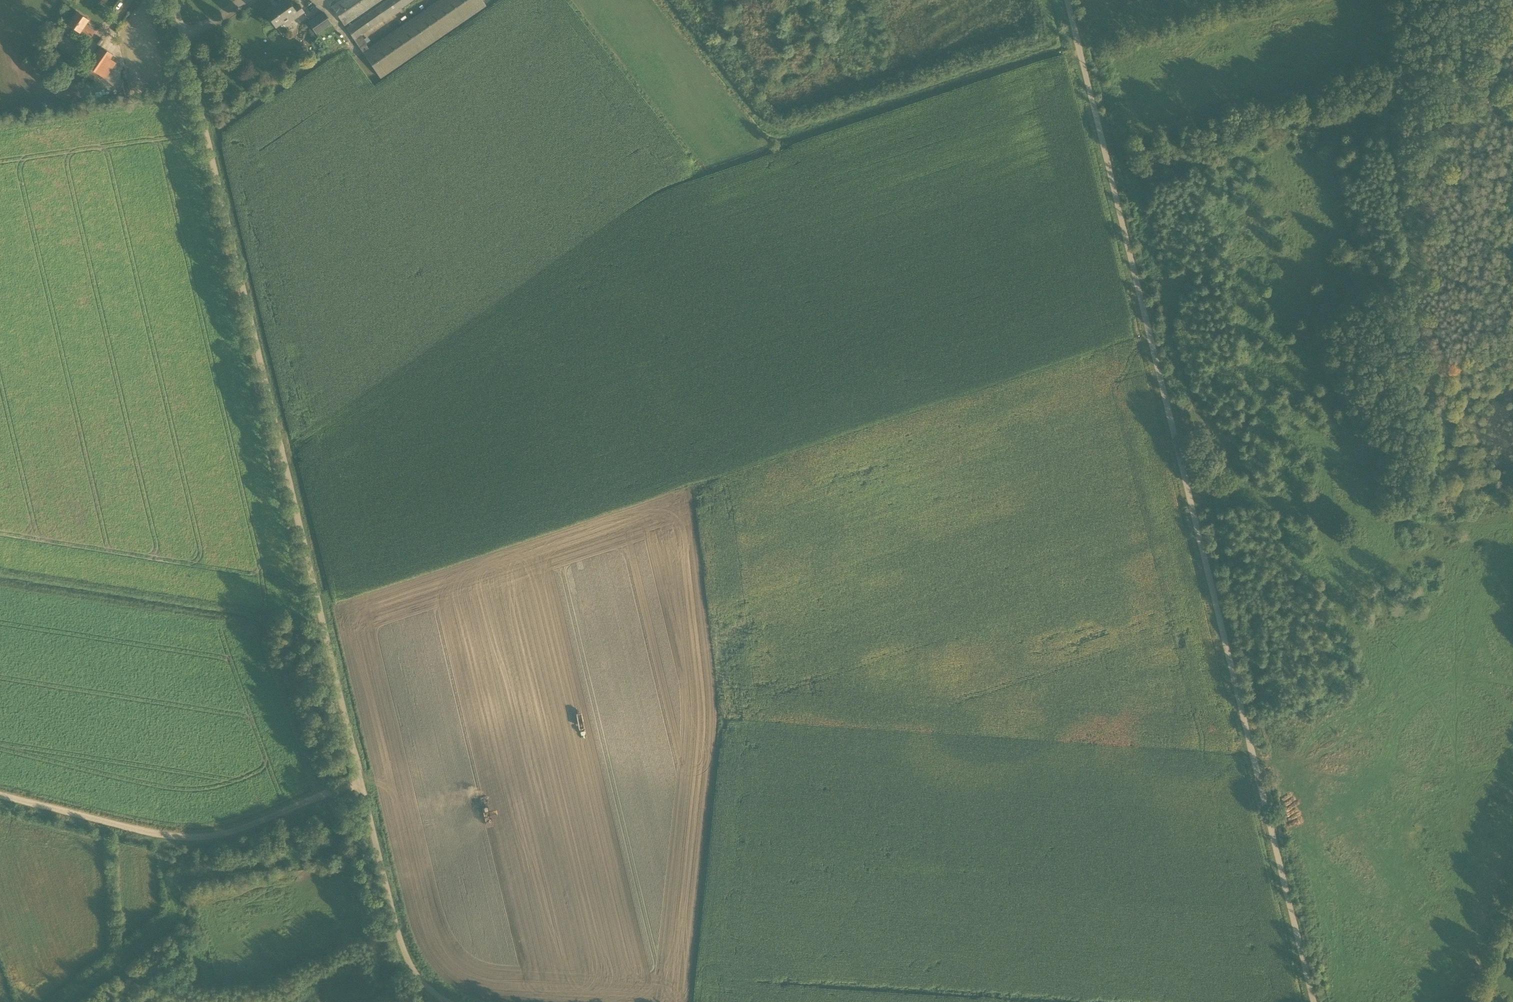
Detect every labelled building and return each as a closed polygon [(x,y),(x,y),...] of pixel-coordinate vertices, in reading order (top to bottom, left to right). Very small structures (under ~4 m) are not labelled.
[(283,22),(286,26),(305,12),(298,2),(292,7),(287,0),(283,0),(266,13),(276,26),(283,22)] [(339,1),(331,7),(344,25),(380,0),(341,0),(339,1)] [(354,23),(346,28),(378,76),(484,3),(482,0),(438,0),(368,48),(365,44),(367,43),(362,35),(413,0),(387,0),(354,23)] [(72,27),(89,39),(95,32),(85,25),(88,19),(77,11),(68,24),(63,31),(68,34),(72,27)] [(324,11),(307,22),(315,35),(332,23),(324,11)] [(116,63),(110,58),(112,55),(101,47),(95,55),(87,67),(89,68),(97,73),(99,75),(99,74),(105,79),(116,63)] [(89,68),(85,74),(92,79),(97,73),(89,68)]
